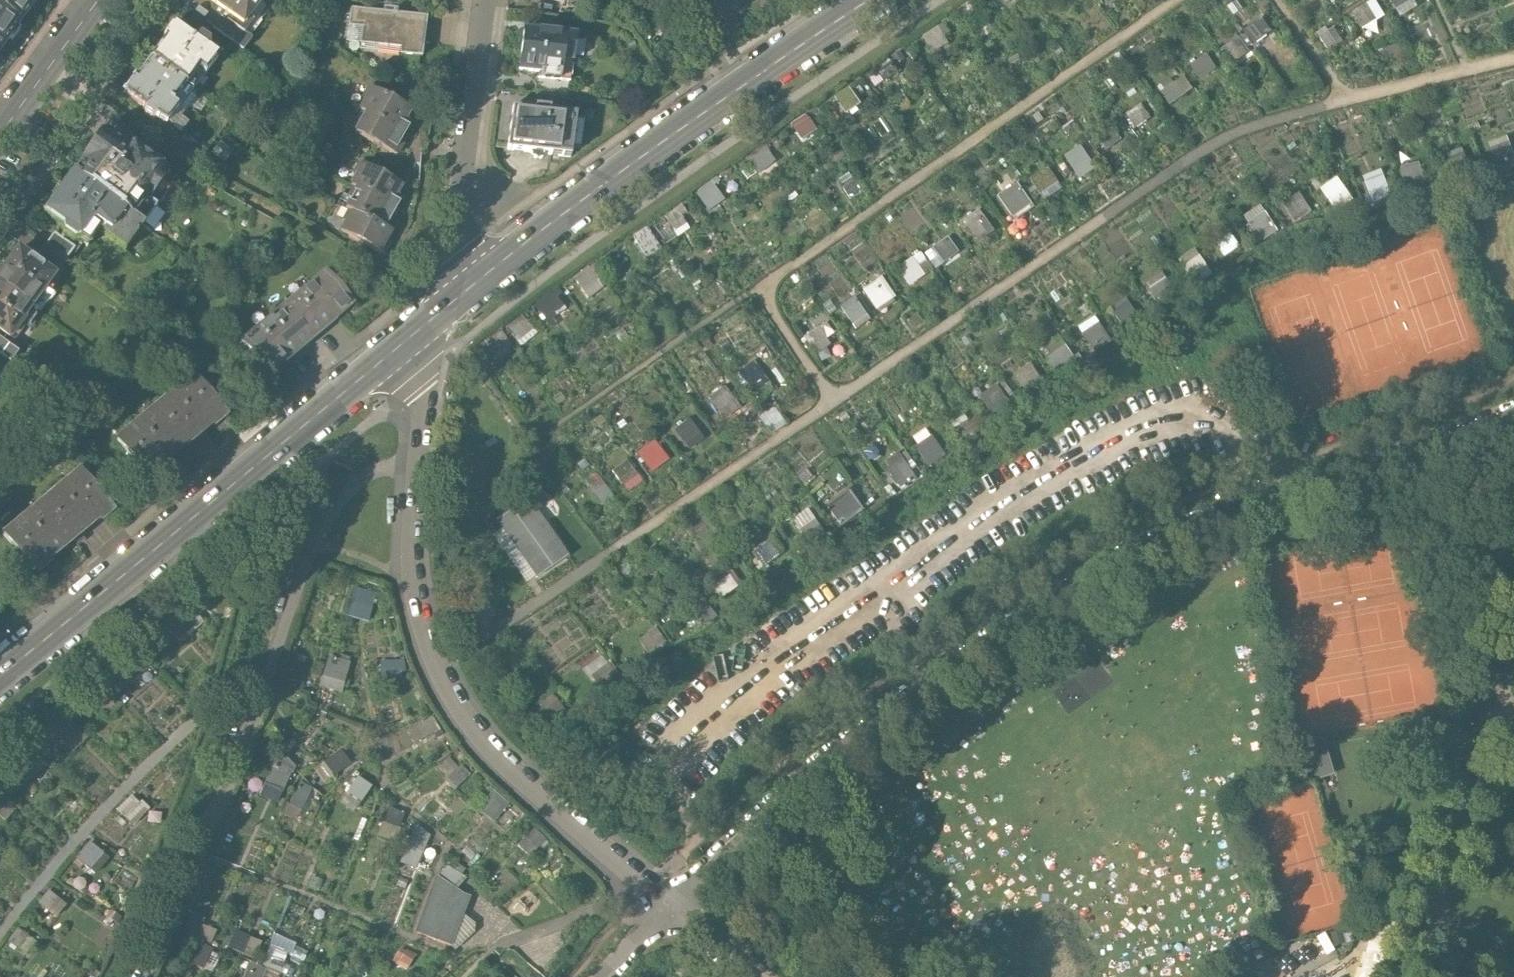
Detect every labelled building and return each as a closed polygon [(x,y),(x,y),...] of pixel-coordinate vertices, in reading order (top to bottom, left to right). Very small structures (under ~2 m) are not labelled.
[(19,25),(37,0),(0,0),(0,11),(19,25)] [(226,6),(255,26),(273,0),(218,0),(226,6)] [(571,7),(594,10),(595,1),(587,0),(572,0),(571,7)] [(1350,12),(1361,30),(1384,16),(1374,0),(1370,0),(1350,12)] [(1397,17),(1416,8),(1412,0),(1388,0),(1397,17)] [(433,53),(438,11),(359,2),(354,44),(433,53)] [(217,19),(254,45),(263,32),(255,26),(226,6),(217,19)] [(0,49),(19,25),(0,11),(0,49)] [(1222,47),(1232,59),(1270,30),(1260,18),(1222,47)] [(182,19),(155,54),(200,88),(227,53),(182,19)] [(534,26),(529,65),(552,68),(551,74),(579,77),(585,33),(534,26)] [(1198,80),(1217,69),(1207,52),(1188,63),(1198,80)] [(173,123),(200,88),(155,54),(128,89),(173,123)] [(1182,75),(1159,93),(1168,105),(1192,87),(1182,75)] [(369,102),(377,106),(414,120),(422,106),(381,83),(369,102)] [(511,100),(523,102),(547,105),(549,92),(513,87),(511,100)] [(834,96),(841,113),(857,106),(850,90),(834,96)] [(547,105),(523,102),(517,145),(559,151),(562,133),(567,134),(571,109),(547,105)] [(1131,126),(1150,119),(1144,103),(1125,111),(1131,126)] [(419,122),(414,120),(377,106),(363,129),(402,151),(419,122)] [(77,170),(150,223),(184,176),(111,123),(77,170)] [(189,134),(181,145),(204,163),(212,152),(189,134)] [(1487,141),(1497,173),(1513,168),(1513,154),(1508,135),(1487,141)] [(1078,145),(1057,159),(1071,182),(1093,169),(1078,145)] [(1399,168),(1409,195),(1472,174),(1463,147),(1399,168)] [(371,160),(360,180),(404,203),(415,183),(371,160)] [(1049,165),(1027,177),(1040,201),(1061,190),(1049,165)] [(1364,174),(1371,201),(1391,195),(1383,169),(1364,174)] [(150,223),(77,170),(45,213),(65,227),(85,242),(92,247),(104,231),(130,250),(150,223)] [(1335,210),(1353,199),(1338,175),(1320,186),(1335,210)] [(349,199),(360,205),(393,222),(404,203),(360,180),(349,199)] [(995,195),(1011,220),(1032,207),(1016,182),(995,195)] [(1301,190),(1281,202),(1293,222),(1313,210),(1301,190)] [(1259,204),(1242,215),(1258,241),(1276,229),(1259,204)] [(405,228),(393,222),(360,205),(349,226),(393,250),(405,228)] [(979,207),(960,219),(975,242),(994,229),(979,207)] [(65,227),(44,256),(64,270),(85,242),(65,227)] [(935,267),(958,249),(946,234),(923,252),(935,267)] [(43,307),(68,273),(64,270),(44,256),(23,241),(0,274),(0,277),(43,307)] [(921,250),(894,266),(906,286),(933,270),(921,250)] [(280,370),(366,302),(338,267),(252,335),(280,370)] [(860,288),(875,310),(895,296),(880,274),(860,288)] [(0,277),(0,329),(18,342),(43,307),(0,277)] [(838,305),(849,322),(863,313),(852,296),(838,305)] [(1093,314),(1076,326),(1095,353),(1112,341),(1093,314)] [(826,319),(805,333),(817,351),(838,337),(826,319)] [(1067,341),(1045,355),(1059,377),(1081,364),(1067,341)] [(1028,359),(1012,372),(1030,395),(1046,382),(1028,359)] [(751,361),(733,374),(748,396),(766,383),(751,361)] [(163,471),(237,410),(204,371),(130,432),(163,471)] [(721,419),(737,407),(720,386),(705,398),(721,419)] [(688,449),(703,436),(688,417),(672,429),(688,449)] [(931,465),(946,450),(928,431),(913,446),(931,465)] [(652,438),(634,453),(649,473),(668,458),(652,438)] [(882,459),(897,481),(911,471),(896,449),(882,459)] [(625,493),(640,482),(623,459),(608,470),(625,493)] [(39,573),(115,511),(81,470),(5,532),(39,573)] [(584,480),(598,501),(610,493),(596,471),(584,480)] [(829,500),(838,525),(862,516),(853,491),(829,500)] [(790,520),(809,543),(825,530),(805,507),(790,520)] [(539,510),(508,531),(540,580),(572,559),(539,510)] [(353,582),(344,612),(368,620),(378,589),(353,582)] [(158,621),(174,640),(201,617),(185,598),(158,621)] [(340,690),(352,658),(329,650),(318,682),(340,690)] [(137,678),(147,658),(134,651),(124,671),(137,678)] [(403,682),(403,658),(381,657),(381,682),(403,682)] [(432,714),(407,728),(414,741),(439,728),(432,714)] [(1333,774),(1323,740),(1298,748),(1308,782),(1333,774)] [(335,773),(351,762),(341,748),(325,759),(335,773)] [(261,796),(280,801),(291,759),(272,754),(261,796)] [(436,766),(453,786),(465,776),(447,756),(436,766)] [(353,810),(372,781),(357,772),(339,801),(353,810)] [(285,813),(300,818),(312,783),(297,778),(285,813)] [(12,812),(3,792),(0,794),(0,817),(12,812)] [(131,794),(116,809),(130,824),(145,809),(131,794)] [(417,865),(431,828),(415,823),(402,860),(417,865)] [(85,868),(101,850),(88,839),(73,858),(85,868)] [(95,875),(110,856),(102,850),(87,869),(95,875)] [(440,875),(417,932),(451,946),(471,895),(460,891),(440,875)] [(210,942),(220,920),(196,910),(187,932),(210,942)] [(255,957),(263,937),(235,926),(227,946),(255,957)] [(1256,961),(1263,976),(1289,976),(1335,957),(1323,932),(1256,961)] [(268,966),(284,970),(291,942),(274,938),(268,966)] [(202,967),(212,947),(198,940),(188,960),(202,967)] [(266,966),(249,961),(244,976),(262,976),(266,966)]
